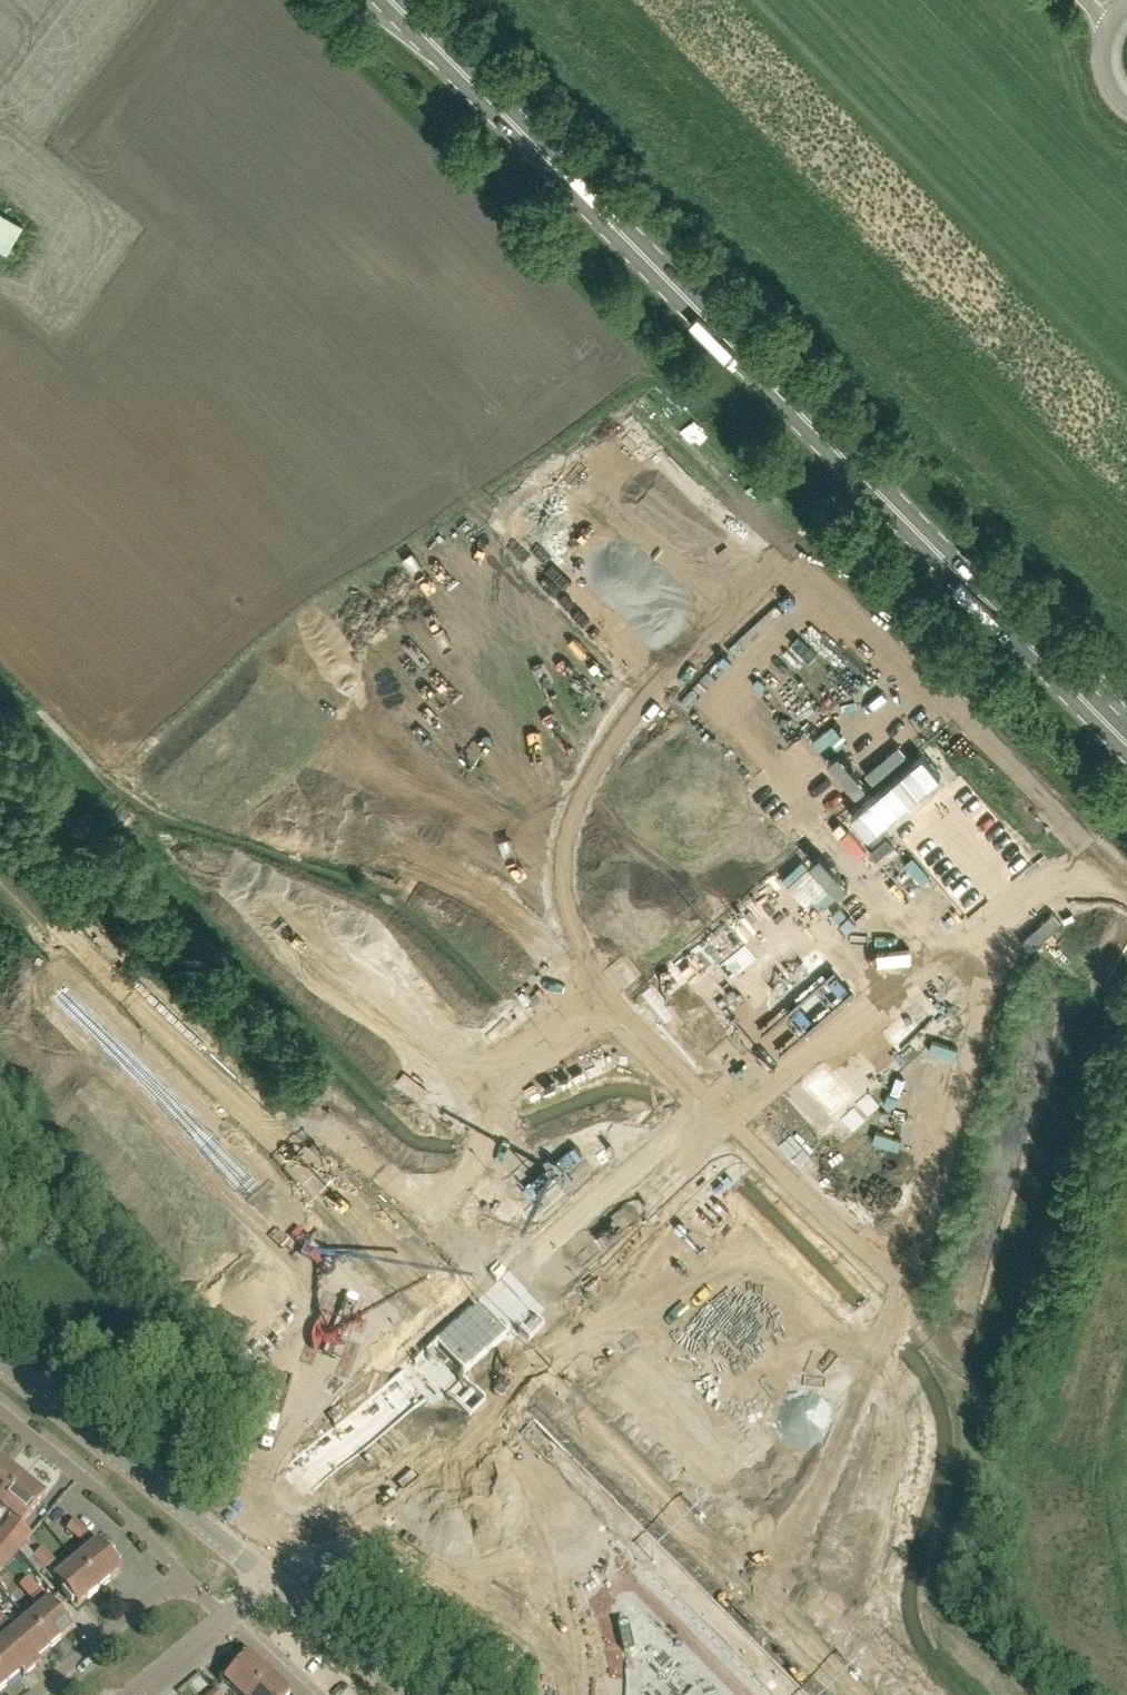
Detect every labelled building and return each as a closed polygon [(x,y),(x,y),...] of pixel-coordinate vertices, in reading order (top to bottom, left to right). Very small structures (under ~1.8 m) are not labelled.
[(275,1290),(295,1271),(283,1259),(264,1278),(275,1290)] [(23,1477),(2,1460),(0,1462),(0,1505),(23,1477)] [(45,1495),(23,1477),(0,1505),(12,1515),(0,1531),(0,1569),(15,1556),(18,1552),(24,1544),(27,1541),(34,1533),(22,1524),(45,1495)] [(535,1482),(515,1498),(523,1509),(543,1494),(535,1482)] [(75,1519),(67,1529),(80,1541),(88,1530),(75,1519)] [(98,1542),(76,1560),(99,1588),(121,1570),(98,1542)] [(44,1547),(38,1553),(34,1556),(45,1569),(55,1561),(44,1547)] [(99,1588),(76,1560),(54,1578),(77,1607),(99,1588)] [(72,1628),(49,1600),(29,1576),(18,1586),(38,1609),(27,1619),(51,1646),(72,1628)] [(27,1619),(15,1629),(0,1612),(0,1630),(6,1637),(32,1668),(41,1661),(38,1657),(51,1646),(27,1619)] [(6,1637),(0,1630),(0,1674),(7,1683),(21,1672),(23,1675),(32,1668),(6,1637)] [(270,1675),(249,1655),(224,1681),(239,1694),(250,1694),(270,1675)] [(74,1673),(59,1686),(67,1694),(82,1681),(74,1673)] [(270,1675),(250,1694),(290,1694),(270,1675)]
